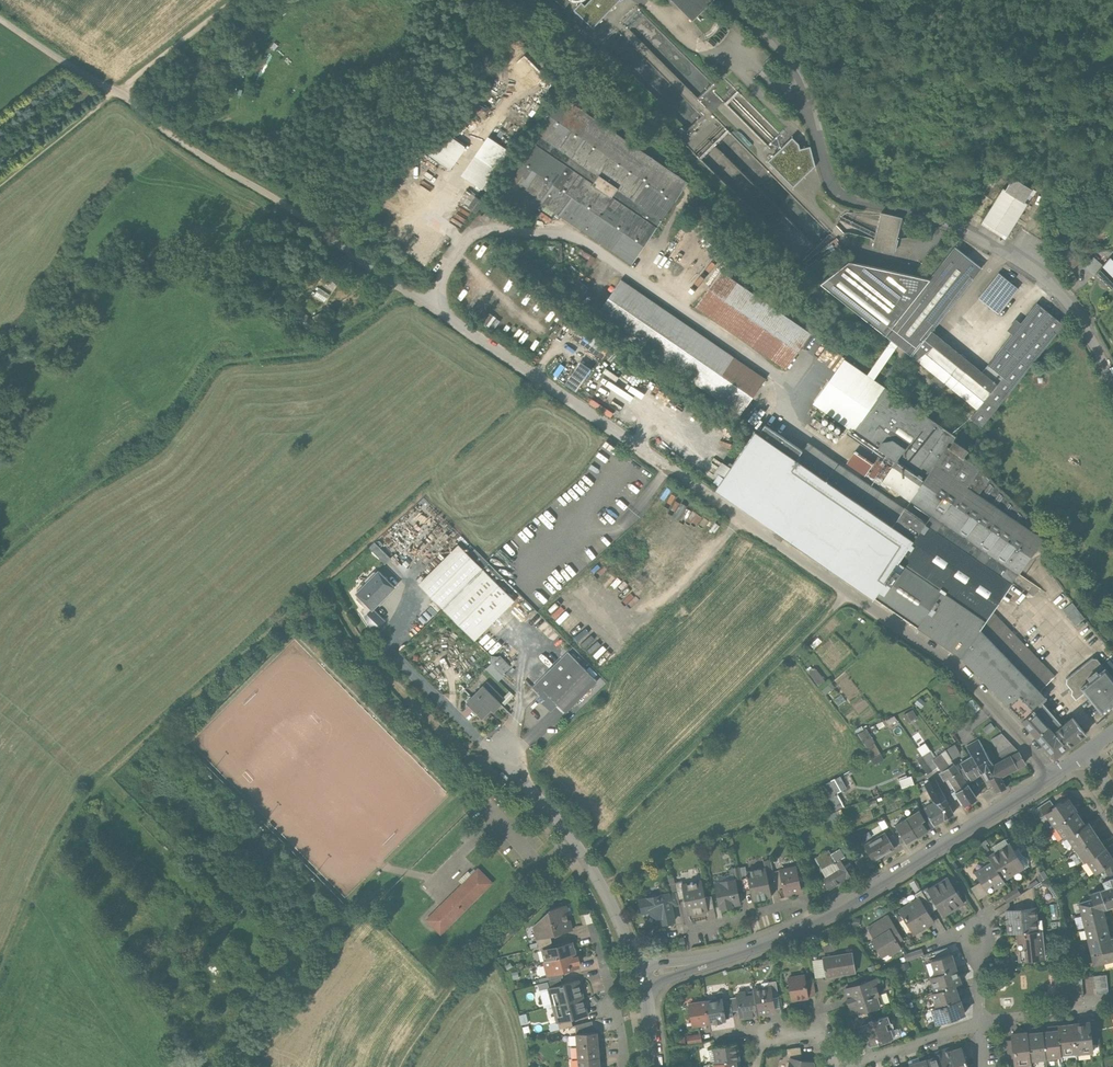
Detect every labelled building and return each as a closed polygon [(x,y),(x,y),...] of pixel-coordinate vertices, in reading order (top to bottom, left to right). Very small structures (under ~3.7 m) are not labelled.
[(585,6),(581,2),(573,10),(593,29),(620,0),(590,0),(585,6)] [(692,20),(713,0),(672,0),(692,20)] [(688,183),(560,96),(493,195),(529,220),(537,208),(551,218),(555,213),(632,265),(688,183)] [(508,150),(488,137),(463,174),(482,187),(508,150)] [(768,162),(793,187),(815,166),(810,147),(800,150),(798,145),(792,139),(768,162)] [(1003,188),(983,221),(1007,236),(1036,190),(1014,177),(1006,190),(1003,188)] [(881,212),(872,248),(893,253),(902,218),(881,212)] [(848,261),(820,284),(886,335),(885,335),(935,376),(932,380),(942,389),(946,384),(977,410),(970,418),(981,427),(1062,324),(1037,303),(1020,324),(1016,321),(1008,331),(1012,334),(981,372),(964,359),(965,357),(962,355),(961,355),(931,331),(981,268),(954,247),(929,279),(848,261)] [(1079,262),(1074,256),(1068,262),(1073,268),(1079,262)] [(1096,273),(1103,265),(1094,257),(1085,267),(1094,275),(1096,273)] [(1109,258),(1103,265),(1096,273),(1112,288),(1112,287),(1112,262),(1109,258)] [(811,334),(720,272),(695,308),(786,370),(811,334)] [(1018,288),(998,273),(978,299),(997,314),(1018,288)] [(1076,278),(1073,273),(1067,275),(1070,281),(1076,278)] [(765,380),(620,281),(595,317),(740,416),(765,380)] [(317,287),(314,295),(326,299),(328,291),(317,287)] [(854,432),(884,388),(844,360),(814,404),(854,432)] [(957,438),(884,388),(854,432),(886,454),(872,474),(887,485),(886,487),(891,491),(893,488),(932,515),(1019,575),(1043,538),(1036,526),(989,478),(993,473),(982,465),(979,468),(963,457),(968,450),(954,441),(957,438)] [(758,435),(755,433),(716,489),(874,599),(898,565),(901,560),(913,543),(892,527),(796,461),(802,453),(765,426),(758,435)] [(808,443),(802,453),(796,461),(892,527),(904,509),(808,443)] [(852,452),(846,465),(867,474),(873,461),(852,452)] [(723,462),(712,479),(718,483),(729,466),(723,462)] [(904,509),(892,527),(913,543),(925,524),(904,509)] [(941,595),(984,625),(993,612),(1019,575),(932,515),(926,524),(925,524),(913,543),(901,560),(898,565),(941,595)] [(391,559),(375,543),(369,548),(385,564),(391,559)] [(514,601),(496,583),(503,577),(475,549),(469,555),(459,545),(419,584),(475,640),(514,601)] [(898,565),(874,599),(917,629),(941,595),(898,565)] [(379,571),(356,593),(358,595),(357,596),(357,600),(361,604),(364,604),(364,608),(361,612),(365,617),(373,609),(395,587),(379,571)] [(961,659),(980,631),(984,625),(941,595),(917,629),(961,659)] [(1063,611),(1075,627),(1085,620),(1072,604),(1063,611)] [(384,620),(373,609),(365,617),(373,631),(384,620)] [(1055,677),(993,612),(984,625),(980,631),(1040,693),(1055,677)] [(1042,703),(1046,699),(1040,693),(980,631),(961,659),(1023,722),(1033,712),(1032,711),(1034,710),(1035,711),(1043,704),(1042,703)] [(607,659),(613,648),(603,642),(597,653),(607,659)] [(576,660),(568,652),(532,688),(544,700),(542,703),(550,712),(557,705),(565,713),(597,682),(579,663),(576,660)] [(497,657),(491,657),(491,664),(486,669),(499,681),(504,676),(502,673),(507,668),(497,657)] [(1098,674),(1105,669),(1097,659),(1092,659),(1067,679),(1066,685),(1072,691),(1071,696),(1076,701),(1085,694),(1081,688),(1090,681),(1088,678),(1096,671),(1098,674)] [(1105,669),(1098,674),(1096,671),(1088,678),(1090,681),(1081,688),(1085,694),(1101,714),(1112,704),(1112,678),(1105,669)] [(812,670),(808,673),(818,687),(824,682),(815,670),(814,672),(812,670)] [(503,698),(487,682),(467,702),(483,718),(492,709),(494,711),(501,705),(499,702),(500,701),(503,698)] [(821,691),(825,696),(835,688),(831,683),(821,691)] [(509,691),(503,698),(500,701),(505,705),(514,696),(509,691)] [(841,696),(834,701),(838,707),(846,702),(841,696)] [(920,709),(925,704),(919,699),(915,705),(920,709)] [(976,714),(981,709),(972,700),(967,704),(976,714)] [(1032,711),(1033,712),(1023,722),(1022,723),(1055,759),(1068,750),(1054,734),(1063,727),(1043,704),(1035,711),(1034,710),(1032,711)] [(916,718),(913,711),(902,716),(906,724),(916,718)] [(895,716),(876,725),(879,731),(898,722),(895,716)] [(1063,727),(1054,734),(1068,750),(1086,735),(1073,719),(1063,727)] [(982,730),(986,736),(995,730),(991,724),(982,730)] [(872,757),(880,754),(866,730),(855,735),(872,757)] [(1003,755),(1006,759),(1019,752),(1001,734),(991,740),(1001,756),(1003,755)] [(989,780),(995,777),(995,776),(998,774),(994,766),(979,741),(967,748),(972,757),(982,773),(982,774),(984,777),(987,781),(989,780)] [(938,767),(941,772),(953,765),(952,761),(957,757),(959,753),(954,745),(946,751),(936,758),(926,744),(918,750),(922,756),(917,759),(927,775),(938,767)] [(1006,759),(994,766),(998,774),(1000,778),(1014,770),(1025,764),(1019,752),(1006,759)] [(963,769),(958,772),(966,784),(982,774),(982,773),(972,757),(960,764),(963,769)] [(944,781),(948,779),(958,772),(953,765),(941,772),(940,774),(944,781)] [(966,784),(958,772),(948,779),(956,792),(967,785),(966,784)] [(995,777),(989,780),(993,786),(997,792),(1006,788),(1004,784),(1000,778),(998,774),(995,776),(995,777)] [(914,785),(911,777),(900,781),(902,789),(914,785)] [(835,811),(843,807),(836,794),(846,789),(841,779),(822,790),(835,811)] [(925,786),(934,803),(935,805),(945,800),(944,798),(935,781),(925,786)] [(967,785),(956,792),(955,792),(964,806),(976,799),(967,785)] [(1047,815),(1055,827),(1077,812),(1071,804),(1072,803),(1069,798),(1063,802),(1064,803),(1061,805),(1060,803),(1054,807),(1055,809),(1046,814),(1047,815)] [(953,815),(945,800),(935,805),(934,803),(920,811),(925,819),(928,817),(934,826),(945,820),(953,815)] [(1041,819),(1047,815),(1046,814),(1055,809),(1054,807),(1050,801),(1035,810),(1041,819)] [(917,837),(934,826),(928,817),(925,819),(920,811),(907,819),(917,837)] [(1085,825),(1077,812),(1055,827),(1064,840),(1067,838),(1085,825)] [(917,837),(907,819),(895,826),(899,832),(906,843),(906,844),(917,837)] [(1072,845),(1075,851),(1097,836),(1089,823),(1085,825),(1067,838),(1072,845)] [(906,843),(899,832),(893,836),(899,846),(900,846),(906,843)] [(888,839),(885,833),(883,833),(884,834),(864,846),(873,862),(888,854),(895,850),(894,849),(888,839)] [(888,839),(894,849),(899,846),(893,836),(888,839)] [(1106,848),(1097,836),(1075,851),(1084,863),(1087,861),(1106,848)] [(1067,838),(1064,840),(1061,842),(1066,849),(1072,845),(1067,838)] [(986,846),(988,844),(986,841),(981,844),(986,853),(989,851),(986,846)] [(992,849),(995,854),(1008,846),(1005,841),(992,849)] [(989,857),(992,862),(1003,880),(1023,868),(1009,845),(1008,846),(995,854),(989,857)] [(827,851),(815,859),(826,877),(823,879),(829,889),(841,882),(840,882),(846,878),(846,879),(855,874),(840,848),(829,854),(827,851)] [(1106,848),(1087,861),(1089,863),(1082,868),(1090,879),(1104,868),(1112,862),(1112,859),(1106,848)] [(871,876),(860,859),(854,863),(864,880),(871,876)] [(764,863),(765,868),(767,878),(774,876),(771,862),(764,863)] [(975,873),(981,882),(988,893),(989,892),(990,892),(991,892),(994,890),(994,889),(1005,882),(1003,880),(992,862),(975,873)] [(1104,868),(1108,880),(1112,878),(1112,862),(1104,868)] [(800,892),(795,867),(781,870),(786,895),(800,892)] [(736,886),(742,885),(741,879),(739,868),(732,869),(734,880),(735,880),(736,886)] [(767,878),(765,868),(746,872),(748,878),(750,889),(753,901),(771,897),(767,878)] [(714,879),(715,884),(734,880),(732,869),(729,870),(730,876),(714,879)] [(490,883),(478,871),(428,920),(440,933),(490,883)] [(1048,878),(1044,871),(1039,875),(1037,879),(1039,883),(1048,878)] [(677,892),(675,883),(674,878),(668,879),(670,885),(666,886),(667,894),(668,894),(677,892)] [(748,878),(741,879),(742,885),(743,890),(750,889),(748,878)] [(1100,892),(1106,910),(1112,907),(1112,878),(1108,880),(1102,883),(1105,890),(1100,892)] [(829,889),(823,879),(817,883),(823,892),(829,889)] [(947,879),(929,890),(929,891),(940,909),(944,915),(954,909),(963,904),(947,879)] [(734,880),(715,884),(720,908),(722,908),(722,909),(732,907),(732,906),(740,904),(736,886),(735,880),(734,880)] [(678,900),(685,898),(682,885),(683,885),(682,881),(675,883),(677,892),(678,900)] [(685,898),(688,915),(708,911),(705,898),(701,881),(683,885),(682,885),(685,898)] [(990,893),(989,892),(988,893),(981,882),(971,888),(978,900),(990,893)] [(927,887),(915,895),(918,900),(919,900),(929,916),(940,909),(929,891),(929,890),(927,887)] [(1016,888),(1003,897),(1006,903),(1014,899),(1020,895),(1016,888)] [(1015,910),(1034,908),(1032,888),(1020,895),(1014,899),(1014,900),(1015,900),(1016,909),(1015,910)] [(671,907),(679,905),(678,900),(677,892),(668,894),(671,907)] [(1079,904),(1082,916),(1103,911),(1105,910),(1106,910),(1100,892),(1090,895),(1092,899),(1079,904)] [(649,898),(640,900),(642,913),(651,911),(651,913),(657,917),(660,917),(662,924),(674,921),(671,907),(668,894),(667,894),(658,896),(655,894),(651,895),(649,898)] [(711,896),(705,898),(708,911),(714,910),(711,896)] [(918,900),(900,911),(914,934),(933,922),(929,916),(919,900),(918,900)] [(965,902),(963,904),(954,909),(960,918),(971,911),(965,902)] [(549,909),(549,910),(550,912),(551,912),(556,932),(570,929),(564,905),(549,909)] [(1057,905),(1050,906),(1051,920),(1058,919),(1057,905)] [(1009,934),(1017,933),(1041,931),(1042,931),(1041,930),(1043,930),(1042,919),(1036,920),(1034,908),(1015,910),(1007,911),(1009,934)] [(550,912),(549,910),(533,926),(536,937),(550,934),(556,932),(551,912),(550,912)] [(1103,911),(1082,916),(1082,917),(1085,929),(1106,923),(1105,918),(1103,911)] [(593,923),(589,913),(580,916),(583,926),(593,923)] [(898,933),(888,917),(868,929),(875,940),(873,941),(882,956),(889,952),(890,955),(900,948),(897,942),(899,941),(895,935),(898,933)] [(1085,929),(1082,917),(1075,919),(1078,930),(1085,929)] [(860,921),(852,919),(851,927),(859,928),(860,921)] [(1085,929),(1088,941),(1109,936),(1107,929),(1106,923),(1085,929)] [(1044,959),(1041,931),(1017,933),(1019,950),(1013,950),(1014,954),(1019,953),(1020,961),(1044,959)] [(553,946),(550,934),(536,937),(535,937),(537,944),(538,944),(539,947),(540,950),(543,949),(553,946)] [(666,942),(664,934),(652,937),(654,945),(666,942)] [(1110,938),(1109,936),(1088,941),(1094,966),(1102,953),(1105,952),(1104,947),(1109,946),(1108,942),(1110,942),(1110,939),(1110,938)] [(1110,939),(1110,942),(1108,942),(1109,946),(1104,947),(1105,952),(1102,953),(1094,966),(1112,961),(1112,939),(1110,939)] [(546,960),(546,961),(575,954),(574,950),(573,951),(571,942),(553,946),(543,949),(543,950),(546,949),(548,960),(546,960)] [(937,959),(950,954),(948,948),(935,952),(937,959)] [(923,956),(921,950),(905,955),(907,962),(923,956)] [(576,957),(575,954),(546,961),(545,961),(549,974),(561,971),(578,967),(577,963),(579,963),(578,956),(576,957)] [(854,972),(851,954),(824,958),(825,968),(824,969),(825,971),(826,971),(827,976),(854,972)] [(932,960),(936,975),(956,968),(951,954),(950,954),(937,959),(932,960)] [(825,968),(824,958),(813,960),(816,978),(827,976),(826,971),(825,971),(824,969),(825,968)] [(907,963),(898,966),(900,972),(909,969),(907,963)] [(961,983),(956,968),(936,975),(930,977),(935,992),(954,985),(961,983)] [(549,974),(550,981),(560,978),(563,977),(561,971),(549,974)] [(808,998),(807,996),(805,981),(804,976),(789,978),(792,1000),(808,998)] [(1094,977),(1097,996),(1109,995),(1106,976),(1094,977)] [(562,984),(560,978),(550,981),(547,981),(549,988),(562,984)] [(1082,978),(1070,980),(1072,999),(1084,997),(1082,978)] [(874,979),(845,989),(848,998),(846,999),(848,1005),(851,1005),(853,1013),(868,1009),(881,1004),(877,995),(880,995),(874,979)] [(549,988),(554,1005),(583,998),(578,980),(562,984),(549,988)] [(812,980),(805,981),(807,996),(814,995),(812,980)] [(549,988),(547,981),(537,984),(543,1008),(554,1005),(549,988)] [(769,983),(769,988),(770,987),(772,998),(779,997),(776,981),(769,982),(769,983)] [(775,1012),(772,998),(770,987),(769,988),(769,983),(762,984),(762,989),(753,990),(753,991),(757,1015),(775,1012)] [(932,993),(937,1007),(959,1000),(954,985),(935,992),(932,993)] [(757,1016),(757,1015),(753,991),(737,994),(737,997),(740,1011),(741,1019),(757,1016)] [(877,995),(881,1004),(889,1001),(886,992),(880,995),(877,995)] [(600,1001),(595,996),(590,1000),(594,1004),(597,1004),(600,1001)] [(723,999),(718,1000),(718,999),(717,998),(715,997),(714,997),(713,998),(712,999),(711,1000),(711,1001),(706,1002),(710,1023),(726,1021),(726,1019),(723,1002),(723,999)] [(730,999),(731,1001),(732,1013),(740,1011),(737,997),(730,999)] [(587,1015),(583,998),(554,1005),(558,1023),(571,1019),(587,1015)] [(964,1015),(959,1000),(937,1007),(933,1009),(937,1023),(947,1020),(948,1021),(954,1019),(954,1018),(964,1015)] [(731,1001),(723,1002),(726,1019),(733,1017),(732,1013),(731,1001)] [(692,1026),(710,1023),(706,1002),(689,1005),(692,1026)] [(853,1013),(856,1020),(870,1015),(868,1009),(853,1013)] [(526,1014),(519,1016),(522,1026),(529,1024),(526,1014)] [(870,1015),(856,1020),(863,1042),(869,1040),(871,1046),(893,1038),(891,1030),(892,1030),(893,1027),(892,1024),(890,1022),(888,1016),(874,1020),(871,1020),(870,1015)] [(572,1026),(571,1019),(558,1023),(550,1025),(551,1031),(572,1026)] [(576,1033),(593,1032),(592,1021),(575,1025),(576,1033)] [(1089,1023),(1073,1025),(1076,1052),(1077,1056),(1092,1054),(1091,1045),(1090,1035),(1089,1025),(1089,1023)] [(1097,1024),(1089,1025),(1090,1035),(1091,1045),(1100,1044),(1097,1024)] [(1061,1054),(1076,1052),(1073,1025),(1067,1026),(1067,1028),(1058,1029),(1061,1054)] [(1061,1057),(1061,1054),(1058,1029),(1058,1026),(1051,1027),(1051,1029),(1048,1029),(1048,1032),(1043,1032),(1046,1059),(1061,1057)] [(897,1028),(892,1030),(891,1030),(893,1038),(900,1036),(897,1028)] [(1027,1030),(1027,1033),(1030,1060),(1046,1059),(1043,1032),(1035,1033),(1035,1029),(1027,1030)] [(577,1046),(598,1044),(597,1032),(593,1032),(576,1033),(577,1046)] [(1031,1063),(1030,1060),(1027,1033),(1012,1035),(1013,1040),(1015,1058),(1015,1065),(1031,1063)] [(702,1043),(700,1035),(687,1038),(688,1045),(702,1043)] [(1008,1059),(1015,1058),(1013,1040),(1006,1041),(1008,1059)] [(599,1057),(598,1044),(577,1046),(578,1059),(599,1057)] [(709,1051),(711,1064),(714,1064),(739,1060),(737,1044),(714,1048),(714,1050),(709,1051)] [(788,1055),(790,1058),(800,1060),(801,1054),(800,1048),(787,1050),(788,1055)] [(942,1051),(948,1066),(967,1066),(968,1066),(963,1050),(956,1050),(950,1051),(949,1048),(942,1051)] [(942,1051),(942,1050),(935,1053),(937,1057),(927,1060),(929,1066),(948,1066),(942,1051)] [(579,1066),(600,1066),(599,1057),(578,1059),(579,1066)] [(814,1065),(812,1062),(800,1060),(790,1058),(790,1062),(787,1063),(787,1066),(813,1066),(814,1065)]
